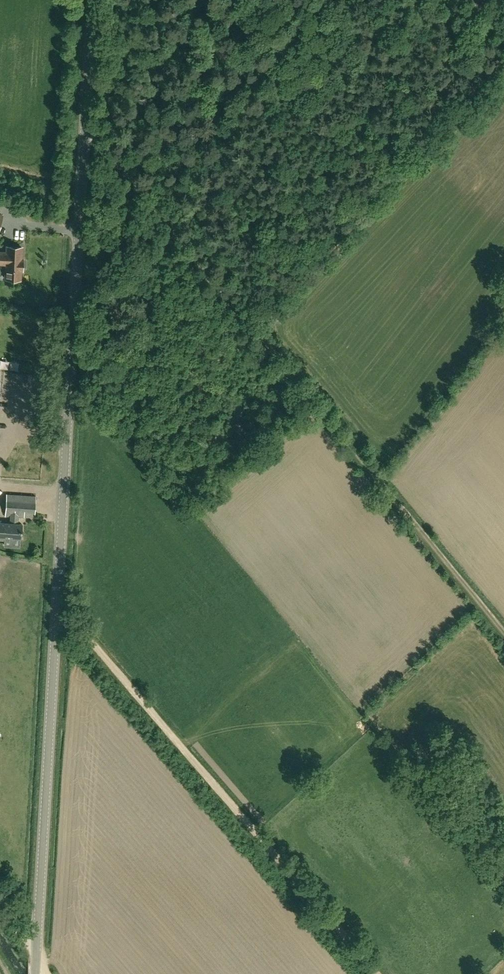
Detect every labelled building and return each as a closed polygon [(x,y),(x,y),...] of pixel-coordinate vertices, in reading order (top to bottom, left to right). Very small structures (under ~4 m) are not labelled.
[(6,264),(5,279),(20,279),(22,247),(7,247),(7,252),(2,252),(1,264),(6,264)] [(36,496),(6,494),(5,515),(10,516),(10,523),(0,522),(0,539),(3,540),(3,536),(21,538),(22,524),(18,523),(18,516),(34,518),(36,496)]
